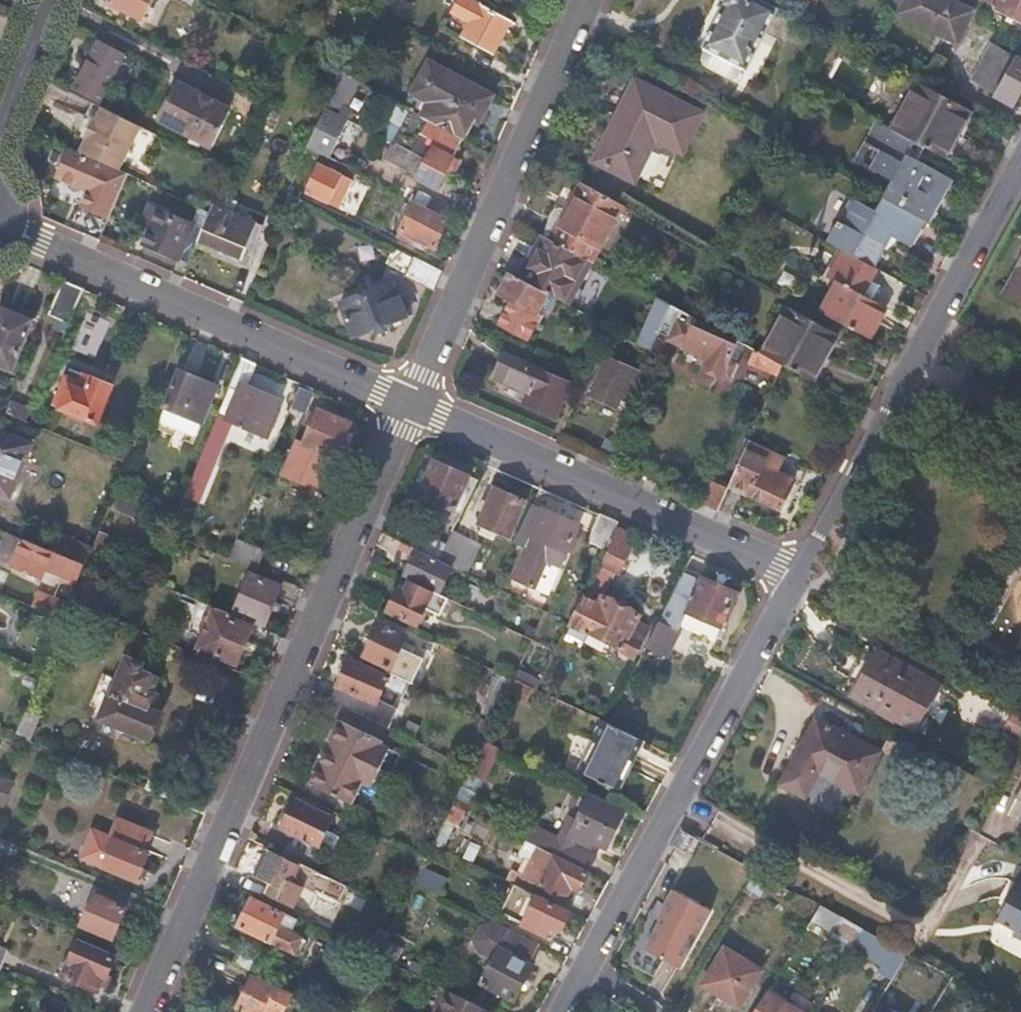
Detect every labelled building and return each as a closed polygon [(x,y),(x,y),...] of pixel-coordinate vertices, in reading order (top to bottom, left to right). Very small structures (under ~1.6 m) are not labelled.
[(107,3),(141,22),(153,0),(109,0),(107,3)] [(509,20),(475,0),(458,0),(444,26),(491,52),(509,20)] [(775,4),(768,0),(718,0),(723,3),(703,39),(705,41),(700,50),(701,60),(705,63),(726,74),(731,74),(739,69),(742,61),(745,62),(775,4)] [(969,7),(955,0),(902,0),(897,9),(952,39),(969,7)] [(994,3),(994,4),(1020,20),(1020,0),(988,0),(994,3)] [(997,87),(1015,52),(993,40),(971,79),(995,92),(997,87)] [(90,42),(64,91),(91,106),(116,57),(90,42)] [(1015,52),(997,87),(998,87),(1015,96),(1020,85),(1020,55),(1015,52)] [(431,61),(407,107),(411,110),(463,137),(472,119),(479,122),(494,95),(431,61)] [(358,82),(339,72),(310,143),(323,150),(346,164),(346,163),(365,126),(343,113),(358,82)] [(684,150),(705,112),(640,77),(597,158),(635,179),(658,136),(684,150)] [(913,81),(888,126),(916,141),(942,155),(967,110),(913,81)] [(225,117),(175,91),(157,125),(206,152),(225,117)] [(266,107),(259,127),(273,132),(280,112),(266,107)] [(109,170),(131,127),(94,108),(87,121),(85,120),(77,135),(79,136),(71,150),(109,170)] [(436,184),(463,137),(411,110),(397,137),(413,145),(410,151),(424,159),(416,173),(436,184)] [(74,134),(77,135),(85,120),(82,119),(74,134)] [(888,126),(880,122),(867,145),(883,155),(875,169),(893,179),(884,197),(928,221),(932,223),(954,181),(907,154),(916,141),(888,126)] [(323,150),(310,143),(310,144),(302,162),(314,168),(323,150)] [(109,170),(71,150),(70,149),(61,166),(58,173),(89,189),(80,205),(108,218),(124,178),(109,170)] [(339,203),(353,177),(327,164),(313,190),(339,203)] [(554,239),(594,261),(625,203),(586,181),(571,209),(570,210),(554,239)] [(291,189),(285,203),(302,210),(308,199),(291,189)] [(884,197),(873,191),(866,206),(845,195),(832,220),(841,225),(831,242),(842,248),(872,265),(888,234),(914,246),(928,221),(884,197)] [(234,201),(216,193),(205,220),(195,246),(211,252),(213,247),(240,258),(255,223),(230,212),(234,201)] [(431,245),(447,217),(414,200),(396,234),(407,241),(410,234),(431,245)] [(554,239),(570,210),(565,208),(560,210),(555,213),(545,234),(554,239)] [(141,244),(188,262),(195,246),(205,220),(194,214),(190,222),(156,209),(141,244)] [(561,299),(570,304),(594,261),(554,239),(545,234),(523,279),(542,289),(550,293),(561,299)] [(839,320),(868,335),(884,304),(862,291),(875,266),(872,265),(842,248),(828,273),(838,280),(821,310),(839,320)] [(406,275),(432,289),(433,287),(440,271),(417,258),(415,256),(406,275)] [(1004,292),(1020,301),(1020,259),(1004,292)] [(523,279),(512,273),(502,293),(514,300),(501,322),(521,334),(533,310),(538,313),(544,303),(550,293),(542,289),(523,279)] [(70,315),(81,289),(62,280),(47,314),(67,322),(70,315)] [(405,315),(391,281),(339,303),(353,337),(405,315)] [(815,365),(839,320),(821,310),(788,292),(764,338),(815,365)] [(556,309),(561,299),(550,293),(544,303),(556,309)] [(639,342),(648,347),(668,300),(658,295),(639,342)] [(696,299),(689,295),(683,306),(690,310),(696,299)] [(32,319),(2,307),(0,313),(0,366),(12,370),(32,319)] [(692,313),(688,311),(683,322),(673,316),(666,329),(681,337),(681,340),(696,347),(691,357),(717,372),(719,368),(727,373),(734,359),(726,355),(736,337),(692,313)] [(748,361),(775,376),(781,362),(755,348),(748,361)] [(553,414),(567,381),(502,353),(493,375),(528,390),(523,401),(553,414)] [(626,398),(638,369),(605,355),(590,392),(617,403),(621,395),(626,398)] [(247,385),(256,365),(242,359),(239,357),(216,413),(230,419),(264,434),(279,399),(247,385)] [(163,405),(199,420),(214,385),(177,369),(163,405)] [(95,424),(110,386),(83,375),(79,384),(64,378),(52,406),(95,424)] [(311,388),(299,383),(290,405),(301,410),(311,388)] [(7,413),(26,421),(31,409),(12,401),(7,413)] [(281,473),(314,487),(328,456),(334,458),(343,438),(338,436),(345,422),(314,409),(300,443),(295,440),(281,473)] [(202,488),(230,419),(216,413),(188,482),(202,488)] [(34,443),(0,429),(0,490),(13,496),(34,443)] [(748,438),(730,481),(749,489),(760,461),(779,469),(785,455),(748,438)] [(459,513),(477,478),(433,457),(416,491),(459,513)] [(760,461),(749,489),(782,504),(794,475),(779,469),(760,461)] [(707,476),(697,499),(718,508),(730,481),(716,475),(713,479),(707,476)] [(199,496),(202,488),(188,482),(185,490),(199,496)] [(494,532),(508,538),(524,501),(493,487),(476,524),(482,526),(478,533),(491,538),(494,532)] [(262,493),(255,489),(244,515),(251,518),(262,493)] [(140,504),(115,493),(108,509),(134,520),(140,504)] [(562,566),(580,525),(544,509),(543,511),(531,506),(513,540),(528,546),(514,578),(538,588),(549,561),(562,566)] [(623,522),(601,513),(589,540),(608,550),(619,529),(623,522)] [(453,525),(444,543),(437,557),(448,563),(452,564),(465,571),(481,540),(453,525)] [(619,529),(608,550),(612,552),(606,565),(620,573),(633,549),(627,546),(632,536),(619,529)] [(52,548),(84,561),(87,562),(90,554),(93,546),(59,531),(52,548)] [(416,531),(409,544),(417,547),(437,557),(444,543),(416,531)] [(119,540),(99,532),(96,540),(93,546),(90,554),(110,562),(119,540)] [(239,562),(249,566),(258,543),(237,533),(227,557),(239,562)] [(52,548),(25,537),(15,562),(44,575),(48,564),(76,576),(84,561),(52,548)] [(417,547),(404,575),(406,576),(411,579),(439,592),(452,564),(448,563),(437,557),(417,547)] [(71,601),(90,609),(110,562),(90,554),(87,562),(71,601)] [(266,620),(279,584),(244,568),(228,606),(266,620)] [(736,591),(684,568),(667,600),(686,609),(722,624),(736,591)] [(497,571),(497,572),(491,583),(500,587),(506,576),(497,571)] [(64,592),(69,594),(75,582),(69,579),(64,592)] [(439,592),(411,579),(407,590),(399,586),(388,608),(418,622),(426,606),(441,612),(448,597),(439,592)] [(36,589),(29,605),(60,618),(67,602),(36,589)] [(601,604),(584,596),(582,600),(569,625),(586,634),(587,632),(622,650),(622,654),(633,660),(642,641),(632,635),(640,616),(605,598),(601,604)] [(657,620),(676,630),(680,623),(686,609),(667,600),(657,620)] [(232,617),(234,613),(209,603),(201,623),(204,628),(198,646),(216,654),(236,663),(253,625),(232,617)] [(686,609),(680,623),(716,638),(722,624),(686,609)] [(657,620),(645,643),(666,654),(679,631),(676,630),(657,620)] [(381,622),(366,654),(388,665),(386,669),(399,675),(410,680),(422,657),(412,652),(398,646),(402,639),(404,634),(381,622)] [(402,639),(398,646),(412,652),(415,646),(402,639)] [(847,683),(928,727),(951,685),(869,641),(847,683)] [(195,653),(214,660),(216,654),(198,646),(195,653)] [(124,656),(110,692),(144,706),(157,676),(142,670),(144,664),(124,656)] [(378,697),(388,674),(348,656),(337,683),(331,698),(354,709),(389,726),(398,706),(378,697)] [(492,692),(484,710),(495,715),(508,690),(514,679),(502,673),(491,667),(482,686),(492,692)] [(514,678),(532,686),(533,687),(537,679),(518,670),(514,678)] [(514,679),(508,690),(525,698),(532,686),(514,678),(514,679)] [(877,720),(829,695),(782,781),(807,794),(821,768),(844,780),(877,720)] [(24,713),(15,735),(27,739),(29,740),(38,718),(24,713)] [(484,737),(493,720),(483,715),(475,732),(484,737)] [(329,738),(328,741),(379,766),(389,747),(378,742),(380,737),(337,717),(327,737),(329,738)] [(617,787),(641,739),(605,721),(598,718),(588,736),(593,739),(579,768),(617,787)] [(463,807),(469,810),(500,745),(484,737),(470,765),(468,770),(452,802),(463,807)] [(379,766),(328,741),(307,783),(349,803),(360,780),(370,785),(379,766)] [(389,747),(379,766),(391,772),(401,753),(389,747)] [(1,804),(11,779),(0,774),(0,804),(1,804)] [(569,834),(576,838),(584,841),(587,835),(593,838),(606,844),(624,806),(599,794),(592,790),(589,789),(577,816),(569,834)] [(311,858),(332,815),(296,797),(281,825),(293,831),(285,846),(311,858)] [(456,821),(463,807),(452,802),(445,816),(452,819),(456,821)] [(574,843),(576,838),(569,834),(577,816),(570,813),(559,835),(574,843)] [(80,855),(135,878),(148,851),(143,848),(150,829),(119,816),(112,833),(99,828),(89,834),(80,855)] [(452,819),(445,816),(433,840),(442,844),(451,827),(449,826),(452,819)] [(529,839),(533,841),(541,826),(534,823),(527,838),(529,839)] [(533,841),(539,844),(555,852),(582,865),(589,850),(574,843),(559,835),(541,826),(533,841)] [(587,835),(584,841),(590,844),(593,838),(587,835)] [(529,839),(527,838),(520,851),(532,857),(539,844),(533,841),(529,839)] [(282,851),(269,844),(256,872),(272,880),(268,890),(287,899),(297,880),(335,898),(343,881),(282,851)] [(512,866),(506,876),(515,880),(526,886),(531,875),(541,880),(540,882),(566,895),(572,886),(580,889),(589,871),(554,854),(555,852),(539,844),(532,857),(525,872),(512,866)] [(583,866),(589,869),(596,854),(589,850),(582,865),(583,866)] [(421,865),(413,881),(438,894),(446,877),(421,865)] [(1017,878),(1007,896),(1009,898),(1000,916),(1020,928),(1020,881),(1017,878)] [(500,910),(522,921),(521,923),(545,935),(547,930),(551,924),(557,927),(561,929),(571,910),(536,893),(537,892),(526,886),(515,880),(500,910)] [(678,964),(708,907),(677,890),(647,946),(678,964)] [(111,935),(124,906),(93,892),(80,921),(111,935)] [(295,950),(308,922),(252,896),(239,923),(295,950)] [(837,912),(819,902),(805,924),(828,937),(842,914),(837,912)] [(863,926),(842,914),(828,937),(849,948),(863,926)] [(538,943),(490,919),(479,924),(471,939),(476,951),(490,958),(479,980),(513,998),(530,963),(528,962),(538,943)] [(378,924),(367,949),(377,954),(389,930),(378,924)] [(557,927),(551,924),(547,930),(554,934),(557,927)] [(878,967),(891,974),(907,949),(884,937),(879,946),(887,952),(878,967)] [(107,973),(114,955),(77,939),(63,974),(98,988),(104,972),(107,973)] [(740,1004),(763,966),(725,944),(702,981),(740,1004)] [(924,990),(937,997),(952,973),(939,966),(924,990)] [(236,1009),(244,1011),(259,1011),(262,1006),(274,1011),(280,1011),(291,989),(257,973),(255,972),(236,1009)] [(751,1011),(782,1011),(789,1000),(785,998),(791,987),(773,976),(751,1011)] [(446,986),(433,1011),(488,1011),(490,1008),(446,986)] [(782,1011),(808,1011),(789,1000),(782,1011)] [(394,1004),(390,1011),(410,1011),(394,1004)]
